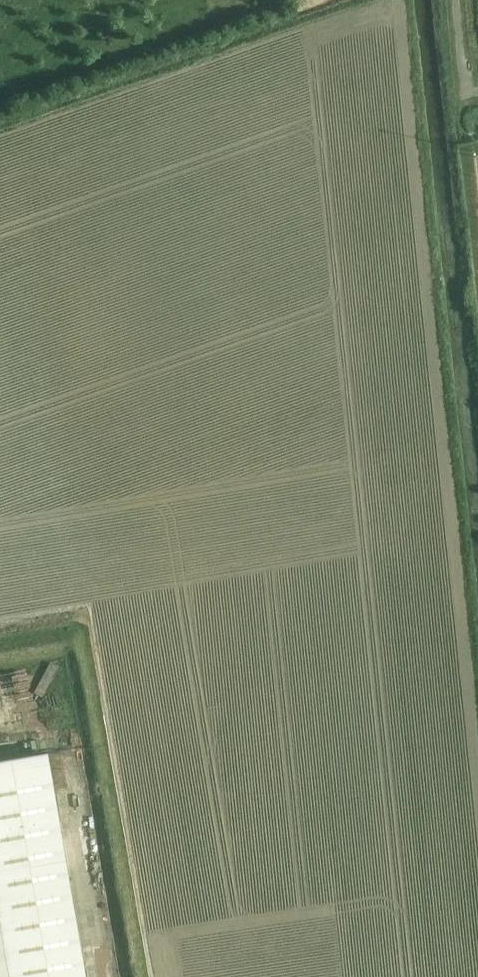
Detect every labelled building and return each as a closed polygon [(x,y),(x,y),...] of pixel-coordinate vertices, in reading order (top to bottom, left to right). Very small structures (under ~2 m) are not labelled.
[(48,753),(0,761),(0,976),(87,976),(48,753)]
